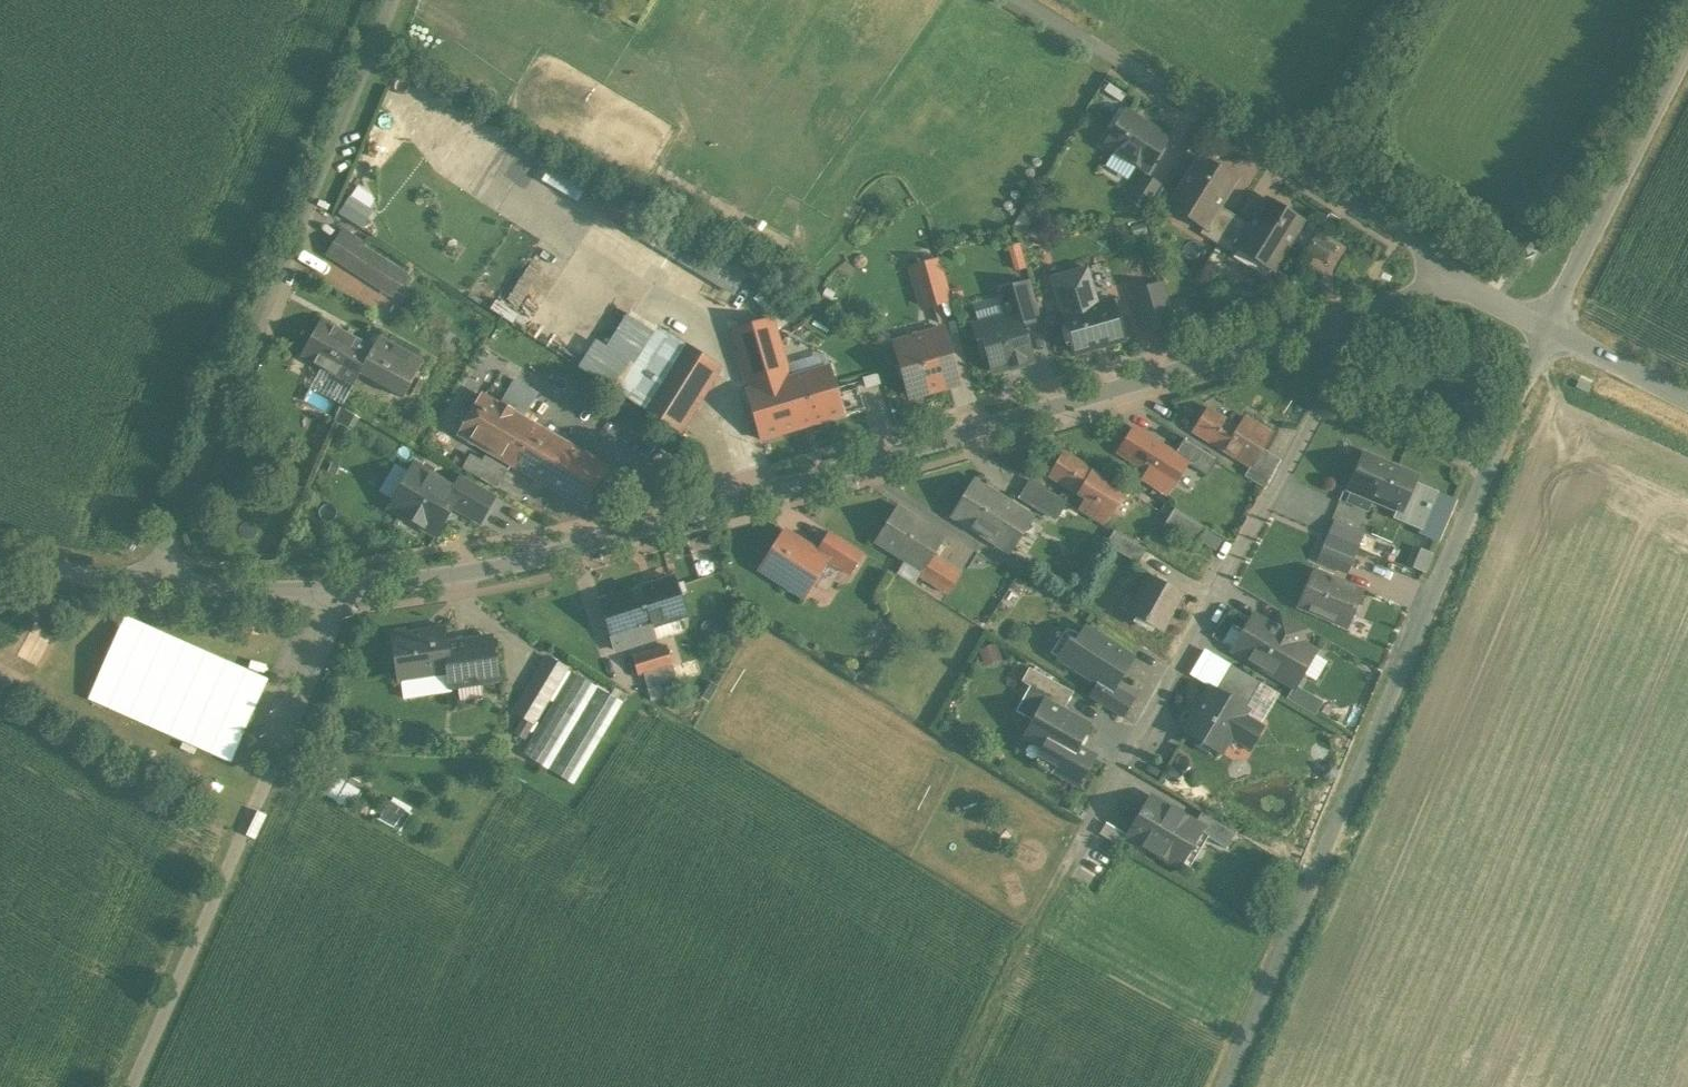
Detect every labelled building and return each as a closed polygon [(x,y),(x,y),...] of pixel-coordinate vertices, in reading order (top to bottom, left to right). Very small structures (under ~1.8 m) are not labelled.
[(1167,137),(1125,111),(1104,145),(1146,171),(1167,137)] [(672,223),(555,150),(542,171),(658,245),(672,223)] [(1217,168),(1199,156),(1169,206),(1170,207),(1173,202),(1206,222),(1203,227),(1204,227),(1205,228),(1219,206),(1236,179),(1234,178),(1232,180),(1216,170),(1217,168)] [(1127,199),(1144,210),(1160,185),(1143,175),(1127,199)] [(346,214),(371,228),(385,202),(360,188),(346,214)] [(1268,199),(1267,198),(1250,225),(1236,247),(1237,248),(1238,248),(1240,244),(1273,264),(1270,269),(1272,270),(1303,221),(1285,209),(1283,212),(1266,202),(1268,199)] [(1200,233),(1217,244),(1235,215),(1219,206),(1205,228),(1204,227),(1200,233)] [(1237,248),(1236,247),(1250,225),(1235,215),(1217,244),(1234,254),(1237,248)] [(663,245),(740,293),(755,269),(678,221),(663,245)] [(334,243),(357,257),(363,248),(364,246),(341,231),(334,243)] [(1333,246),(1315,235),(1305,251),(1324,262),(1333,246)] [(327,253),(350,268),(357,257),(334,243),(327,253)] [(406,276),(363,248),(357,257),(350,268),(393,296),(406,276)] [(940,261),(913,268),(925,307),(951,299),(940,261)] [(1086,268),(1052,278),(1074,355),(1124,341),(1111,298),(1097,303),(1086,268)] [(1007,317),(1019,313),(1022,325),(1040,319),(1030,282),(1000,291),(1007,317)] [(1161,285),(1132,292),(1143,330),(1172,322),(1161,285)] [(723,367),(629,312),(601,360),(657,392),(645,413),(683,435),(723,367)] [(1022,325),(1019,313),(1007,317),(997,320),(993,317),(980,322),(977,326),(973,327),(981,355),(987,353),(992,372),(1032,360),(1022,325)] [(371,349),(318,319),(299,353),(322,367),(355,386),(362,374),(376,352),(371,349)] [(759,437),(859,410),(850,379),(833,384),(824,350),(784,361),(773,321),(731,333),(759,437)] [(942,331),(895,345),(901,365),(896,366),(899,377),(904,375),(910,396),(957,382),(942,331)] [(371,349),(376,352),(362,374),(404,399),(424,363),(379,336),(371,349)] [(342,406),(355,386),(322,367),(309,387),(342,406)] [(511,412),(523,419),(538,394),(513,379),(499,404),(499,405),(500,404),(512,411),(511,412)] [(499,405),(481,395),(459,434),(584,506),(606,467),(523,419),(511,412),(512,411),(500,404),(499,405)] [(1238,427),(1207,407),(1192,431),(1250,467),(1251,468),(1263,449),(1273,434),(1245,416),(1238,427)] [(1188,463),(1134,430),(1120,452),(1153,472),(1174,485),(1178,479),(1188,463)] [(1176,451),(1201,466),(1209,454),(1184,439),(1176,451)] [(1263,449),(1251,468),(1250,467),(1244,476),(1264,488),(1280,459),(1263,449)] [(1094,472),(1063,452),(1049,475),(1080,495),(1081,494),(1093,474),(1094,472)] [(462,468),(474,475),(482,460),(471,454),(462,468)] [(1377,461),(1363,454),(1348,488),(1400,510),(1402,511),(1411,489),(1414,481),(1416,477),(1397,469),(1397,468),(1377,459),(1377,461)] [(498,488),(509,469),(485,456),(482,460),(474,475),(498,488)] [(413,466),(390,507),(436,534),(452,506),(460,493),(453,489),(413,466)] [(1178,479),(1174,485),(1153,472),(1148,480),(1191,507),(1200,493),(1178,479)] [(1093,474),(1081,494),(1087,498),(1080,509),(1103,522),(1109,512),(1110,512),(1122,492),(1093,474)] [(460,476),(453,489),(460,493),(452,506),(479,522),(495,495),(460,476)] [(1032,517),(975,480),(952,515),(1010,552),(1032,517)] [(1411,489),(1434,498),(1437,491),(1414,481),(1411,489)] [(1411,489),(1402,511),(1400,510),(1397,518),(1421,528),(1434,498),(1411,489)] [(1078,509),(1052,492),(1035,519),(1061,535),(1078,509)] [(945,536),(897,507),(875,542),(922,570),(924,571),(933,556),(945,536)] [(1162,527),(1194,547),(1206,528),(1174,508),(1162,527)] [(1337,524),(1332,535),(1358,546),(1363,533),(1358,531),(1357,532),(1337,524)] [(1105,546),(1137,563),(1146,549),(1114,530),(1105,546)] [(817,552),(785,532),(761,569),(803,596),(826,560),(827,559),(817,552)] [(817,552),(827,559),(826,560),(849,574),(863,552),(830,532),(817,552)] [(1327,547),(1353,558),(1358,546),(1332,535),(1327,547)] [(1324,545),(1318,560),(1346,572),(1353,558),(1327,547),(1324,545)] [(1412,567),(1425,572),(1433,554),(1420,549),(1412,567)] [(933,556),(924,571),(922,570),(918,576),(948,594),(961,573),(933,556)] [(1362,591),(1313,570),(1298,607),(1347,628),(1362,591)] [(1181,593),(1150,576),(1129,613),(1161,630),(1181,593)] [(673,578),(600,601),(616,651),(655,639),(651,627),(677,618),(685,616),(673,578)] [(1280,612),(1272,626),(1299,642),(1301,637),(1308,641),(1313,632),(1280,612)] [(1294,686),(1315,651),(1299,642),(1272,626),(1253,615),(1233,650),(1294,686)] [(677,618),(651,627),(655,639),(681,630),(677,618)] [(1131,657),(1086,628),(1075,645),(1064,662),(1098,684),(1110,691),(1113,686),(1131,657)] [(444,631),(394,638),(400,680),(426,676),(427,682),(432,681),(431,675),(450,673),(446,645),(444,631)] [(446,645),(450,673),(468,670),(470,683),(497,679),(491,638),(446,645)] [(1058,658),(1064,662),(1075,645),(1069,641),(1058,658)] [(666,646),(632,656),(638,675),(643,674),(672,665),(666,646)] [(527,690),(547,701),(566,669),(547,657),(527,690)] [(1214,690),(1245,708),(1260,682),(1230,664),(1214,690)] [(677,680),(672,665),(643,674),(648,688),(677,680)] [(1030,686),(1049,697),(1056,683),(1029,668),(1021,682),(1030,686)] [(574,785),(623,702),(572,672),(522,755),(574,785)] [(1049,697),(1046,702),(1062,711),(1073,692),(1056,683),(1049,697)] [(1113,686),(1110,691),(1098,684),(1089,697),(1121,718),(1133,699),(1113,686)] [(1016,711),(1034,721),(1045,702),(1046,702),(1049,697),(1030,686),(1016,711)] [(1294,686),(1287,698),(1306,710),(1313,697),(1294,686)] [(1214,690),(1211,687),(1184,731),(1196,738),(1195,740),(1196,745),(1208,752),(1213,751),(1214,749),(1220,752),(1230,735),(1242,715),(1246,708),(1245,708),(1214,690)] [(547,701),(527,690),(514,712),(534,724),(547,701)] [(1313,697),(1306,710),(1314,714),(1321,702),(1313,697)] [(1046,702),(1045,702),(1034,721),(1025,737),(1045,747),(1069,760),(1076,747),(1087,725),(1062,711),(1046,702)] [(1242,715),(1230,735),(1250,747),(1262,727),(1242,715)] [(1076,747),(1069,760),(1045,747),(1037,761),(1038,767),(1051,773),(1056,771),(1071,780),(1077,779),(1081,770),(1086,769),(1091,760),(1089,755),(1076,747)] [(362,806),(370,785),(335,772),(327,793),(362,806)] [(1194,824),(1150,798),(1128,836),(1178,866),(1181,862),(1198,832),(1201,828),(1194,824)] [(1194,824),(1201,828),(1198,832),(1206,837),(1226,848),(1235,833),(1200,813),(1194,824)] [(1198,832),(1181,862),(1189,867),(1206,837),(1198,832)]
